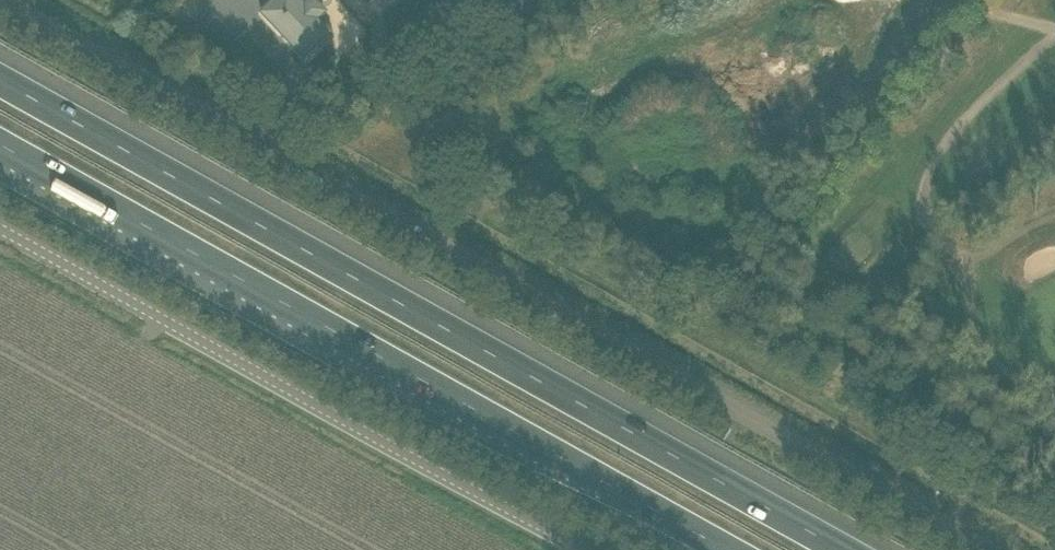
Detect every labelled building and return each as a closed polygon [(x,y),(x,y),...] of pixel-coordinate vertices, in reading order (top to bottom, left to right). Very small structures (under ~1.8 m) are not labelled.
[(262,14),(305,59),(318,46),(331,34),(316,18),(324,11),(314,0),(313,0),(305,7),(299,0),(277,0),(262,14)]
